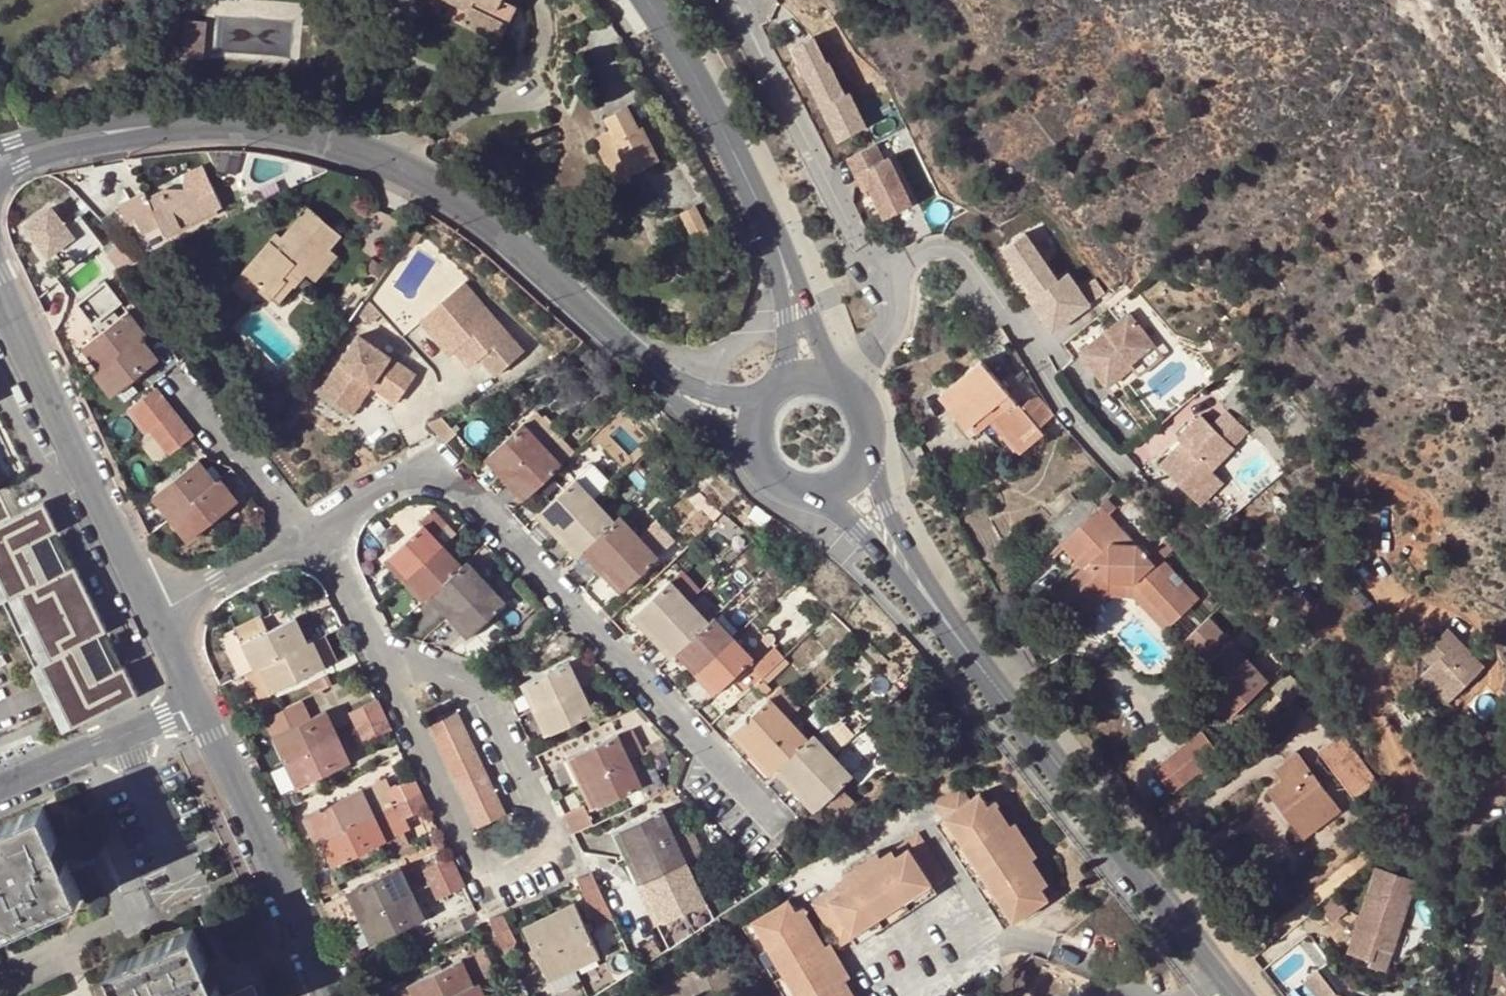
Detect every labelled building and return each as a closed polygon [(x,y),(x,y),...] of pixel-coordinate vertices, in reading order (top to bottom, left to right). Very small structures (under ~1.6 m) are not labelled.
[(466,12),(473,0),(444,0),(466,12)] [(498,41),(516,7),(510,4),(503,0),(473,0),(466,12),(461,22),(498,41)] [(813,38),(794,48),(840,140),(866,127),(849,93),(844,95),(828,62),(826,63),(813,38)] [(609,140),(627,177),(661,160),(643,124),(639,126),(627,104),(601,117),(612,138),(609,140)] [(875,184),(870,186),(885,217),(911,205),(888,157),(884,159),(876,143),(848,157),(855,173),(867,167),(875,184)] [(867,167),(855,173),(863,189),(870,186),(875,184),(867,167)] [(126,220),(135,216),(144,234),(161,225),(163,232),(207,211),(204,195),(199,199),(193,189),(162,189),(146,196),(143,192),(119,204),(126,220)] [(220,206),(213,190),(204,195),(207,211),(220,206)] [(679,213),(694,246),(711,238),(695,205),(679,213)] [(306,274),(329,249),(340,236),(307,207),(281,237),(275,232),(243,268),(273,294),(275,296),(287,282),(283,276),(295,264),(306,274)] [(51,208),(27,226),(48,255),(63,244),(73,258),(89,246),(93,251),(99,246),(79,219),(66,229),(51,208)] [(147,240),(163,232),(161,225),(144,234),(147,240)] [(413,229),(405,242),(412,247),(421,235),(413,229)] [(1068,274),(1058,281),(1025,234),(1003,250),(1017,269),(1023,278),(1032,290),(1036,296),(1031,299),(1053,331),(1090,305),(1068,274)] [(116,237),(104,249),(109,254),(106,257),(119,270),(139,260),(116,237)] [(337,257),(329,249),(306,274),(315,280),(337,257)] [(281,301),(306,274),(295,264),(283,276),(287,282),(275,296),(281,301)] [(268,300),(273,294),(243,268),(229,284),(244,297),(254,286),(268,300)] [(1023,278),(1017,269),(1012,272),(1018,282),(1023,278)] [(80,299),(94,318),(119,298),(105,280),(80,299)] [(1095,301),(1105,294),(1096,280),(1085,287),(1095,301)] [(523,352),(463,282),(431,310),(475,362),(481,358),(496,376),(523,352)] [(1027,294),(1031,299),(1036,296),(1032,290),(1027,294)] [(128,310),(119,298),(94,318),(103,330),(128,310)] [(146,333),(128,310),(103,330),(80,348),(99,370),(141,338),(146,333)] [(475,362),(431,310),(420,319),(450,355),(455,350),(470,367),(475,362)] [(1157,348),(1132,316),(1084,354),(1111,389),(1136,370),(1133,366),(1157,348)] [(414,374),(358,335),(320,391),(343,407),(362,379),(371,385),(395,401),(414,374)] [(99,370),(94,374),(111,395),(158,359),(141,338),(99,370)] [(992,422),(1015,449),(1055,415),(1036,394),(1021,407),(982,361),(941,396),(968,427),(971,425),(979,433),(992,422)] [(362,379),(343,407),(352,412),(371,385),(362,379)] [(191,436),(154,388),(129,407),(148,431),(167,455),(191,436)] [(509,399),(523,414),(530,407),(516,392),(509,399)] [(523,424),(542,444),(553,434),(535,414),(523,424)] [(436,432),(450,425),(441,415),(427,422),(436,432)] [(1237,450),(1205,418),(1181,441),(1186,445),(1164,467),(1192,495),(1215,472),(1237,450)] [(522,423),(484,458),(503,479),(542,444),(523,424),(522,423)] [(445,441),(456,431),(450,425),(436,432),(445,441)] [(157,463),(167,455),(148,431),(138,439),(157,463)] [(553,434),(542,444),(561,465),(572,454),(553,434)] [(503,479),(522,500),(561,465),(542,444),(503,479)] [(152,495),(170,518),(215,481),(198,459),(152,495)] [(587,468),(575,479),(595,499),(606,489),(587,468)] [(1192,495),(1203,506),(1226,484),(1215,472),(1192,495)] [(170,518),(186,539),(237,500),(219,478),(215,481),(170,518)] [(556,535),(595,499),(575,479),(537,515),(556,535)] [(1048,528),(1062,544),(1063,544),(1101,509),(1102,508),(1090,495),(1083,501),(1080,498),(1073,504),(1062,492),(1048,504),(1060,517),(1048,528)] [(575,556),(581,551),(614,520),(595,499),(556,535),(575,556)] [(9,520),(0,500),(0,524),(9,520)] [(9,520),(0,524),(0,608),(60,732),(135,696),(121,668),(101,677),(89,683),(72,648),(79,645),(104,633),(73,567),(47,580),(40,583),(23,548),(35,542),(56,532),(42,504),(9,520)] [(448,525),(433,509),(421,520),(423,523),(424,524),(442,544),(446,541),(439,534),(448,525)] [(1114,584),(1123,589),(1133,585),(1171,627),(1198,602),(1163,563),(1153,553),(1148,558),(1136,545),(1101,509),(1063,544),(1062,544),(1086,569),(1056,596),(1076,618),(1114,584)] [(619,516),(614,520),(581,551),(601,572),(638,537),(619,516)] [(385,559),(403,579),(442,544),(424,524),(385,559)] [(1148,558),(1153,553),(1167,541),(1154,527),(1136,545),(1148,558)] [(657,557),(638,537),(601,572),(620,592),(657,557)] [(1176,551),(1167,541),(1153,553),(1163,563),(1176,551)] [(35,542),(23,548),(40,583),(47,580),(33,550),(38,548),(35,542)] [(422,601),(429,595),(462,564),(442,544),(403,579),(422,601)] [(429,595),(447,616),(487,580),(467,559),(462,564),(429,595)] [(701,589),(682,571),(671,581),(689,601),(701,589)] [(507,601),(487,580),(447,616),(467,638),(507,601)] [(631,617),(650,636),(689,601),(671,581),(631,617)] [(1115,592),(1130,594),(1123,589),(1114,584),(1076,618),(1081,624),(1087,618),(1115,592)] [(1165,633),(1171,627),(1133,585),(1123,589),(1130,594),(1165,633)] [(671,658),(677,654),(710,622),(689,601),(650,636),(671,658)] [(262,617),(236,628),(254,668),(307,643),(295,618),(268,630),(262,617)] [(677,654),(696,674),(734,640),(714,618),(710,622),(677,654)] [(1094,625),(1087,618),(1081,624),(1088,631),(1094,625)] [(1185,643),(1200,660),(1204,656),(1211,664),(1207,667),(1198,676),(1215,693),(1208,699),(1229,722),(1268,687),(1247,664),(1209,622),(1185,643)] [(1082,636),(1088,631),(1081,624),(1076,629),(1082,636)] [(239,674),(245,672),(254,668),(236,628),(221,635),(239,674)] [(325,635),(314,640),(326,665),(337,660),(325,635)] [(763,640),(770,648),(775,642),(774,640),(775,639),(772,635),(771,636),(770,635),(763,640)] [(1419,671),(1410,680),(1434,709),(1470,678),(1436,638),(1410,660),(1419,671)] [(314,640),(307,643),(254,668),(266,693),(326,665),(314,640)] [(752,659),(734,640),(696,674),(715,694),(752,659)] [(93,674),(79,645),(72,648),(89,683),(101,677),(98,671),(93,674)] [(752,668),(762,678),(784,658),(774,647),(752,668)] [(1211,664),(1204,656),(1200,660),(1207,667),(1211,664)] [(784,658),(762,678),(768,684),(790,664),(784,658)] [(581,687),(570,663),(522,685),(533,709),(581,687)] [(254,668),(245,672),(258,697),(266,693),(254,668)] [(1303,696),(1286,677),(1270,691),(1285,708),(1303,696)] [(765,696),(772,689),(768,684),(762,678),(754,685),(765,696)] [(594,713),(581,687),(533,709),(547,736),(594,713)] [(780,688),(769,698),(790,719),(801,708),(780,688)] [(312,716),(303,698),(264,717),(285,761),(336,736),(325,711),(312,716)] [(769,698),(730,734),(750,755),(790,719),(769,698)] [(375,700),(349,713),(355,726),(382,714),(375,700)] [(456,709),(429,723),(478,827),(504,815),(456,709)] [(390,731),(382,714),(355,726),(363,743),(390,731)] [(768,775),(774,771),(808,738),(790,719),(750,755),(768,775)] [(619,735),(631,761),(640,757),(644,755),(632,729),(619,735)] [(1200,732),(1150,767),(1166,792),(1216,757),(1200,732)] [(774,771),(794,792),(833,755),(813,734),(808,738),(774,771)] [(582,784),(631,761),(619,735),(570,758),(582,784)] [(349,762),(336,736),(285,761),(297,787),(349,762)] [(1342,737),(1339,739),(1319,754),(1356,801),(1360,798),(1379,784),(1342,737)] [(813,812),(825,802),(841,787),(853,776),(833,755),(794,792),(813,812)] [(1342,813),(1299,755),(1275,773),(1282,781),(1269,792),(1305,841),(1342,813)] [(640,757),(631,761),(642,785),(644,790),(654,785),(640,757)] [(642,785),(631,761),(582,784),(593,809),(642,785)] [(386,791),(394,806),(420,794),(412,779),(391,789),(386,791)] [(386,780),(363,791),(375,815),(394,806),(386,791),(391,789),(386,780)] [(664,780),(654,785),(644,790),(649,800),(670,790),(664,780)] [(1015,920),(1051,897),(988,803),(981,792),(970,799),(960,786),(936,802),(945,817),(1015,920)] [(854,802),(841,787),(825,802),(838,816),(854,802)] [(304,818),(316,843),(320,840),(375,815),(363,791),(304,818)] [(394,806),(401,821),(427,809),(420,794),(394,806)] [(997,799),(988,803),(1051,897),(1056,894),(1031,858),(1036,853),(1014,821),(1008,825),(997,806),(1000,803),(997,799)] [(563,815),(572,835),(595,824),(585,804),(563,815)] [(394,806),(375,815),(387,841),(406,832),(401,821),(394,806)] [(40,810),(0,827),(0,930),(79,896),(40,810)] [(613,834),(625,859),(674,835),(662,811),(613,834)] [(375,815),(320,840),(333,866),(387,841),(375,815)] [(945,817),(936,822),(1006,927),(1015,920),(945,817)] [(814,901),(842,945),(855,937),(935,885),(949,876),(920,832),(882,856),(850,877),(814,901)] [(687,861),(674,835),(625,859),(637,884),(687,861)] [(424,838),(393,854),(397,862),(428,848),(424,838)] [(320,840),(316,843),(328,868),(333,866),(320,840)] [(846,871),(850,877),(882,856),(878,850),(846,871)] [(450,858),(424,870),(431,884),(457,872),(450,858)] [(347,892),(360,918),(412,893),(400,868),(347,892)] [(318,878),(322,887),(337,880),(332,871),(318,878)] [(1374,871),(1366,894),(1376,898),(1384,874),(1374,871)] [(464,886),(457,872),(431,884),(438,899),(464,886)] [(604,900),(591,873),(577,880),(576,880),(598,926),(615,918),(608,903),(604,900)] [(1366,894),(1347,951),(1370,959),(1373,960),(1378,947),(1393,952),(1416,885),(1409,883),(1384,874),(1376,898),(1366,894)] [(341,890),(337,880),(322,887),(327,897),(341,890)] [(939,892),(935,885),(855,937),(860,943),(939,892)] [(351,922),(360,918),(347,892),(339,896),(351,922)] [(1352,912),(1337,892),(1319,906),(1335,926),(1352,912)] [(412,893),(360,918),(372,944),(425,919),(412,893)] [(714,893),(705,897),(710,908),(719,903),(714,893)] [(798,911),(791,899),(754,921),(798,995),(849,995),(798,911)] [(575,902),(549,913),(575,968),(601,956),(575,902)] [(806,906),(798,911),(849,995),(857,995),(849,983),(856,979),(836,945),(829,949),(807,913),(809,911),(806,906)] [(549,913),(524,925),(550,980),(575,968),(549,913)] [(504,915),(490,922),(502,947),(516,941),(504,915)] [(348,923),(360,949),(372,944),(360,918),(351,922),(348,923)] [(754,921),(745,926),(787,995),(798,995),(754,921)] [(110,967),(123,995),(219,995),(191,933),(110,967)] [(1387,971),(1393,952),(1378,947),(1373,960),(1370,959),(1368,965),(1387,971)] [(462,959),(409,985),(414,995),(450,995),(474,985),(462,959)] [(1305,979),(1319,995),(1330,995),(1337,991),(1318,967),(1305,979)] [(479,982),(474,985),(450,995),(486,995),(479,982)] [(253,995),(257,994),(252,983),(223,995),(253,995)] [(409,985),(394,992),(396,995),(414,995),(409,985)]
